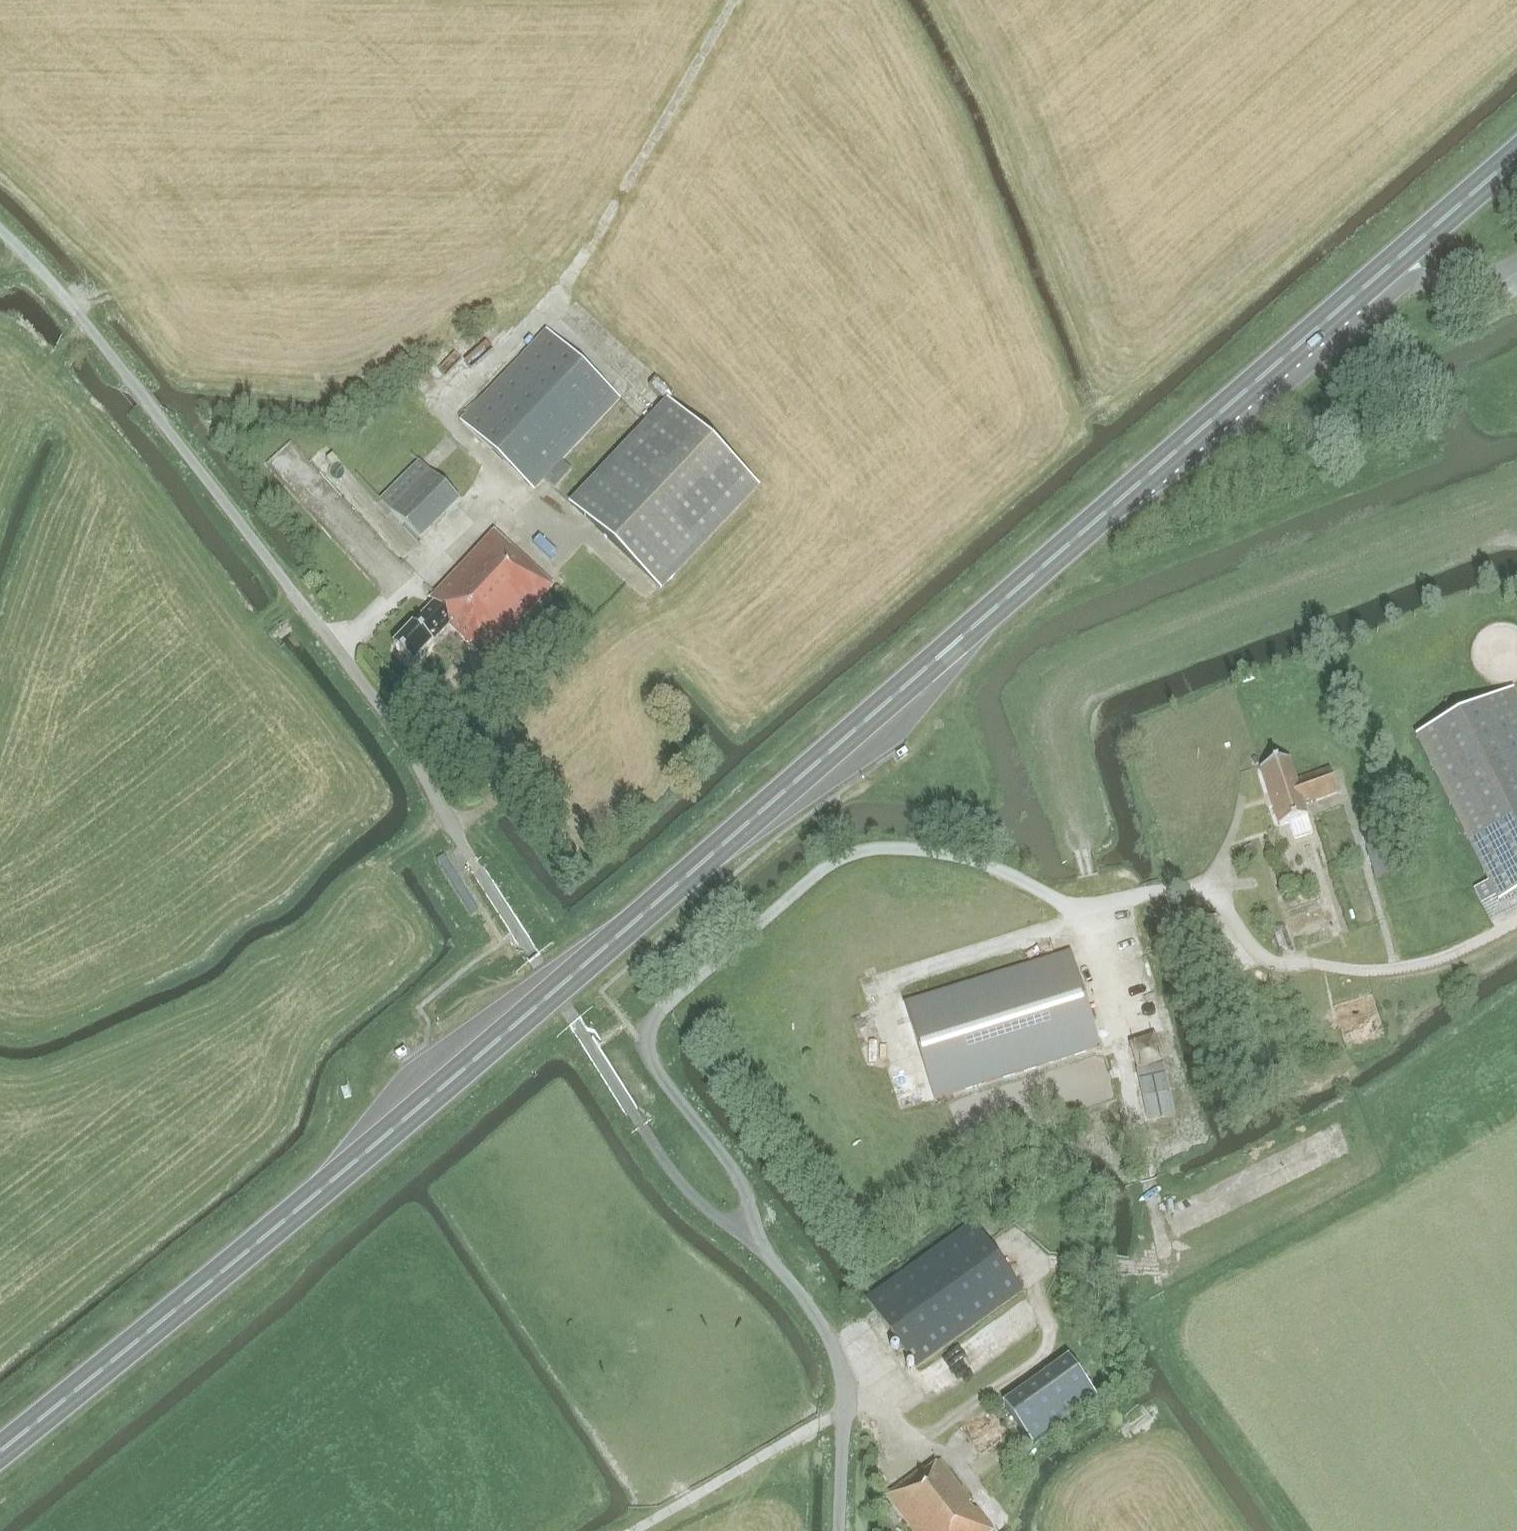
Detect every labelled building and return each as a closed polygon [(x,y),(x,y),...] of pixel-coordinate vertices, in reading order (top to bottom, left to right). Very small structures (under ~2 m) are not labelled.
[(620,399),(548,331),(462,421),(534,489),(620,399)] [(670,405),(573,506),(660,589),(757,487),(670,405)] [(292,441),(272,462),(317,504),(337,483),(292,441)] [(421,541),(461,501),(431,472),(392,511),(421,541)] [(486,656),(553,586),(495,531),(430,599),(434,603),(393,646),(412,664),(449,625),(470,645),(472,643),(486,656)] [(1509,621),(1498,621),(1488,623),(1479,630),(1473,638),(1470,649),(1471,659),(1475,668),(1482,675),(1490,680),(1500,682),(1509,681),(1516,677),(1516,625),(1509,621)] [(1482,904),(1496,897),(1499,902),(1516,893),(1516,704),(1510,690),(1417,737),(1471,845),(1489,882),(1475,889),(1482,904)] [(905,748),(895,754),(900,760),(909,754),(905,748)] [(1304,805),(1338,794),(1326,758),(1293,769),(1289,759),(1261,769),(1280,826),(1289,822),(1295,838),(1313,832),(1304,805)] [(1384,822),(1361,829),(1368,852),(1391,846),(1384,822)] [(1391,846),(1368,852),(1375,876),(1398,869),(1391,846)] [(1100,1048),(1071,951),(904,1003),(934,1099),(1100,1048)] [(1239,989),(1236,980),(1213,988),(1216,997),(1239,989)] [(404,1048),(395,1055),(398,1060),(408,1054),(404,1048)] [(916,1368),(1022,1291),(973,1223),(867,1300),(916,1368)] [(1098,1397),(1069,1357),(1004,1403),(1033,1444),(1098,1397)] [(914,1530),(991,1530),(994,1529),(941,1460),(926,1471),(923,1468),(887,1496),(914,1530)]
